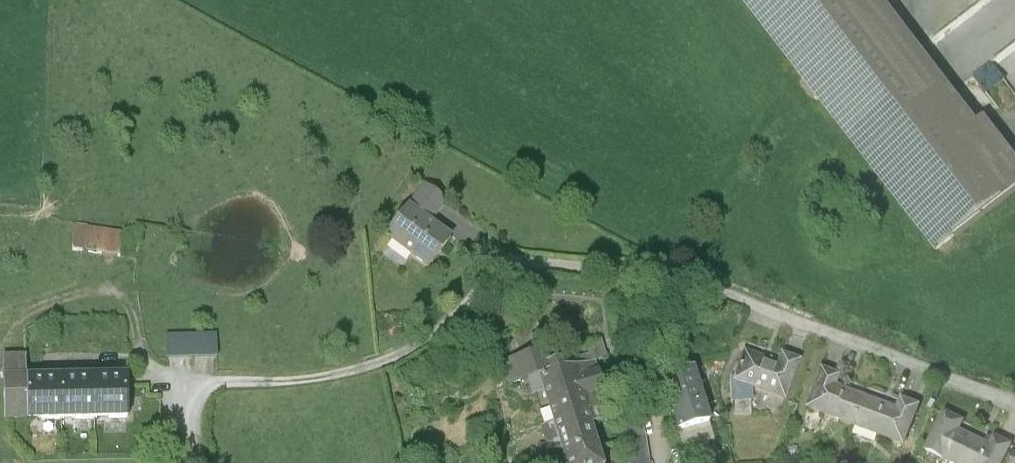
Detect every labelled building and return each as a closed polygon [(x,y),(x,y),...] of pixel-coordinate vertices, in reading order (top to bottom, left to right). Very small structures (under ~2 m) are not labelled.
[(881,0),(740,0),(935,255),(1014,194),(1014,177),(881,0)] [(443,205),(423,190),(384,241),(426,272),(449,241),(427,226),(443,205)] [(127,237),(77,230),(74,252),(124,259),(127,237)] [(163,338),(164,362),(216,361),(215,337),(163,338)] [(552,351),(500,366),(508,391),(537,384),(559,377),(552,351)] [(797,373),(743,351),(731,386),(784,404),(797,373)] [(26,424),(26,383),(25,358),(3,358),(3,424),(26,424)] [(537,384),(562,462),(597,462),(585,429),(615,419),(607,411),(594,365),(559,377),(537,384)] [(866,399),(835,388),(839,376),(819,369),(814,381),(804,412),(855,430),(866,399)] [(709,427),(693,370),(661,378),(677,437),(706,428),(709,427)] [(61,383),(26,383),(26,424),(61,423),(61,383)] [(93,383),(61,383),(61,423),(94,423),(93,383)] [(127,383),(93,383),(94,423),(127,423),(127,383)] [(898,410),(866,399),(855,430),(905,450),(921,408),(901,400),(898,410)] [(945,415),(925,454),(943,462),(1006,462),(1013,448),(994,439),(990,448),(960,434),(965,425),(945,415)] [(620,427),(628,462),(648,462),(640,423),(620,427)] [(677,437),(685,462),(718,462),(706,428),(677,437)]
